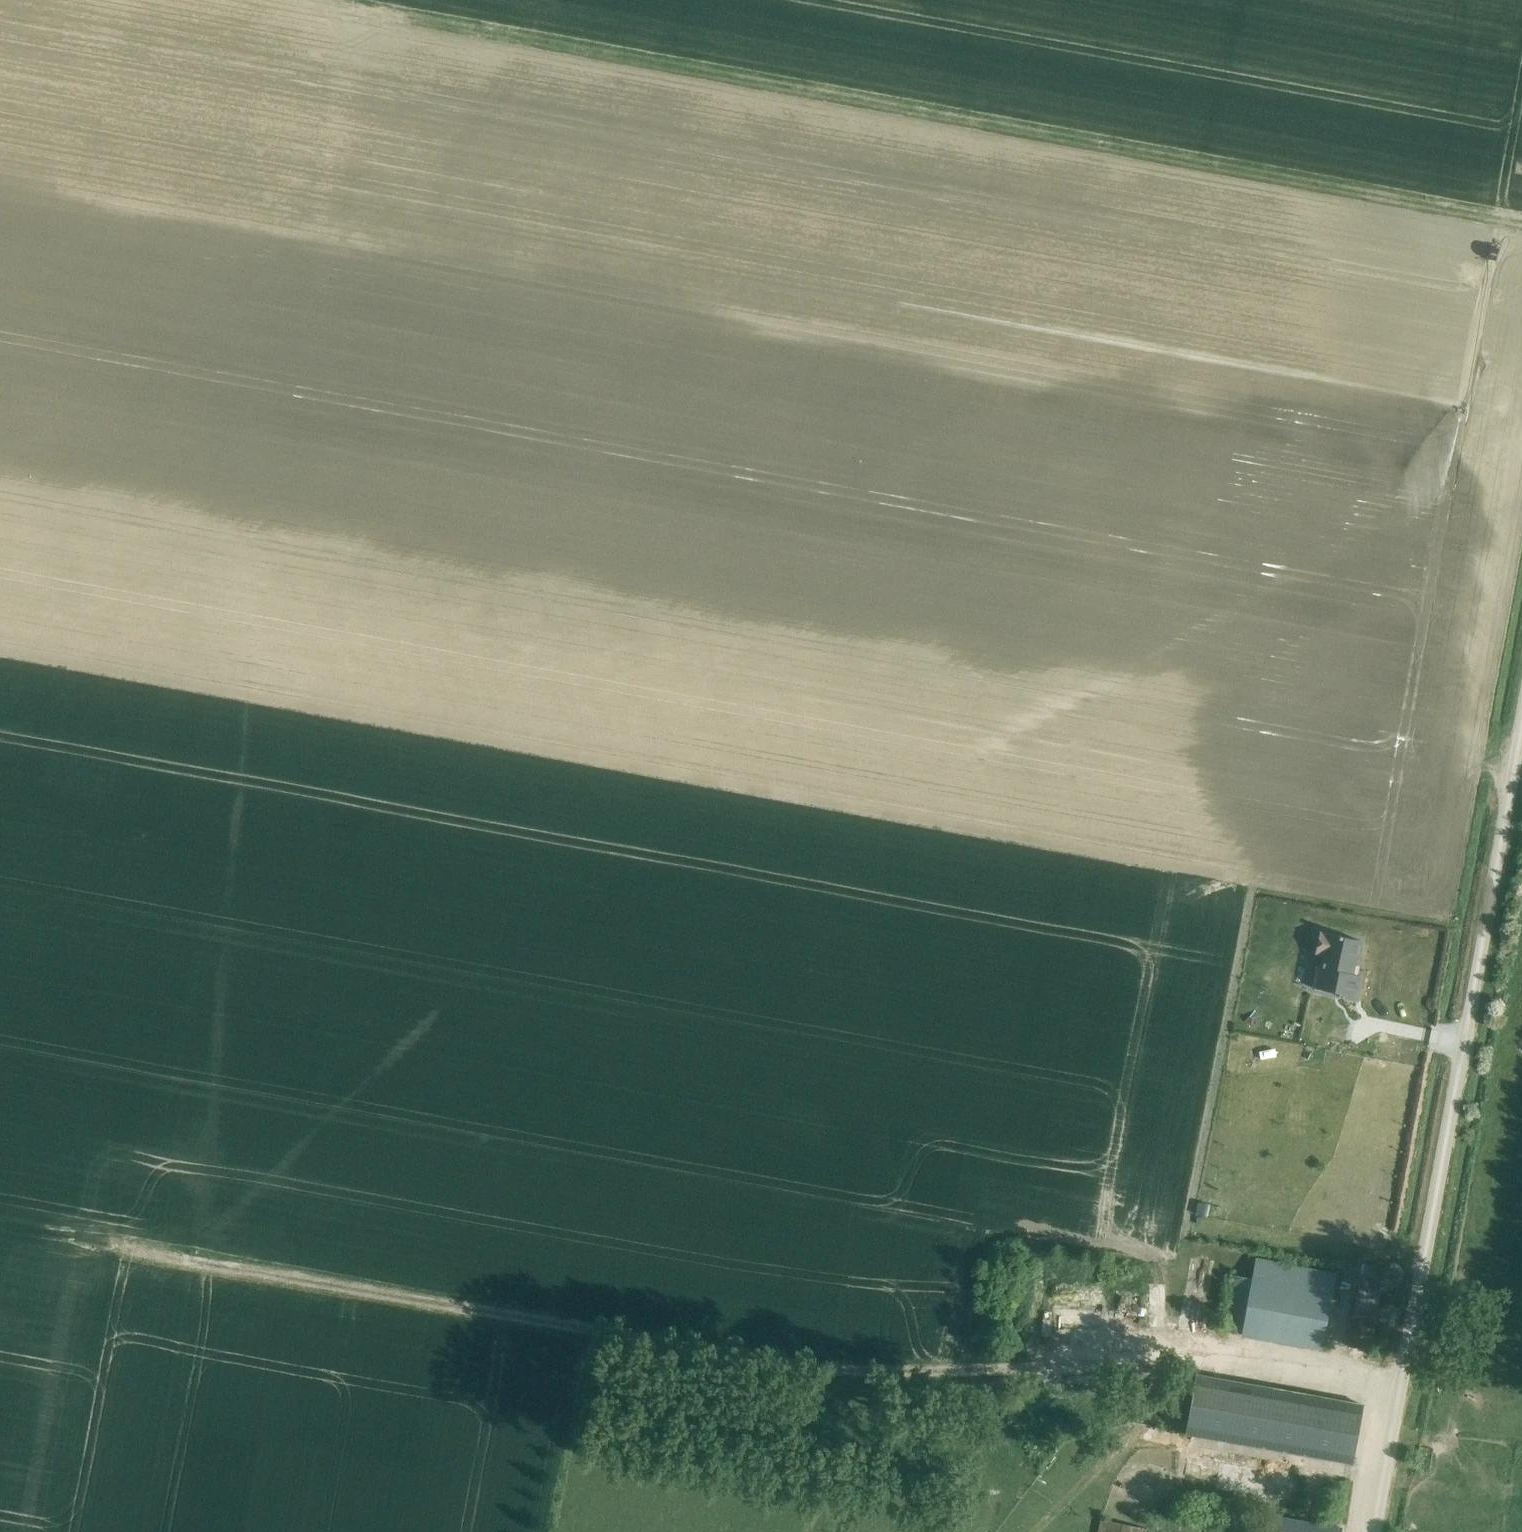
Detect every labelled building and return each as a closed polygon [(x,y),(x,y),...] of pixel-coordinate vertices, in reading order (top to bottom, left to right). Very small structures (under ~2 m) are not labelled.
[(1315,968),(1311,988),(1354,997),(1359,976),(1357,975),(1352,974),(1354,966),(1360,941),(1319,932),(1315,954),(1322,955),(1319,969),(1315,968)] [(1342,1271),(1262,1261),(1253,1340),(1332,1349),(1342,1271)] [(1369,1350),(1384,1269),(1362,1264),(1347,1346),(1369,1350)] [(1051,1338),(1053,1316),(1045,1315),(1043,1337),(1051,1338)] [(1351,1464),(1362,1405),(1196,1375),(1185,1434),(1351,1464)] [(1339,1528),(1277,1517),(1274,1531),(1339,1531),(1339,1528)] [(1146,1529),(1101,1520),(1098,1531),(1145,1531),(1146,1529)]
